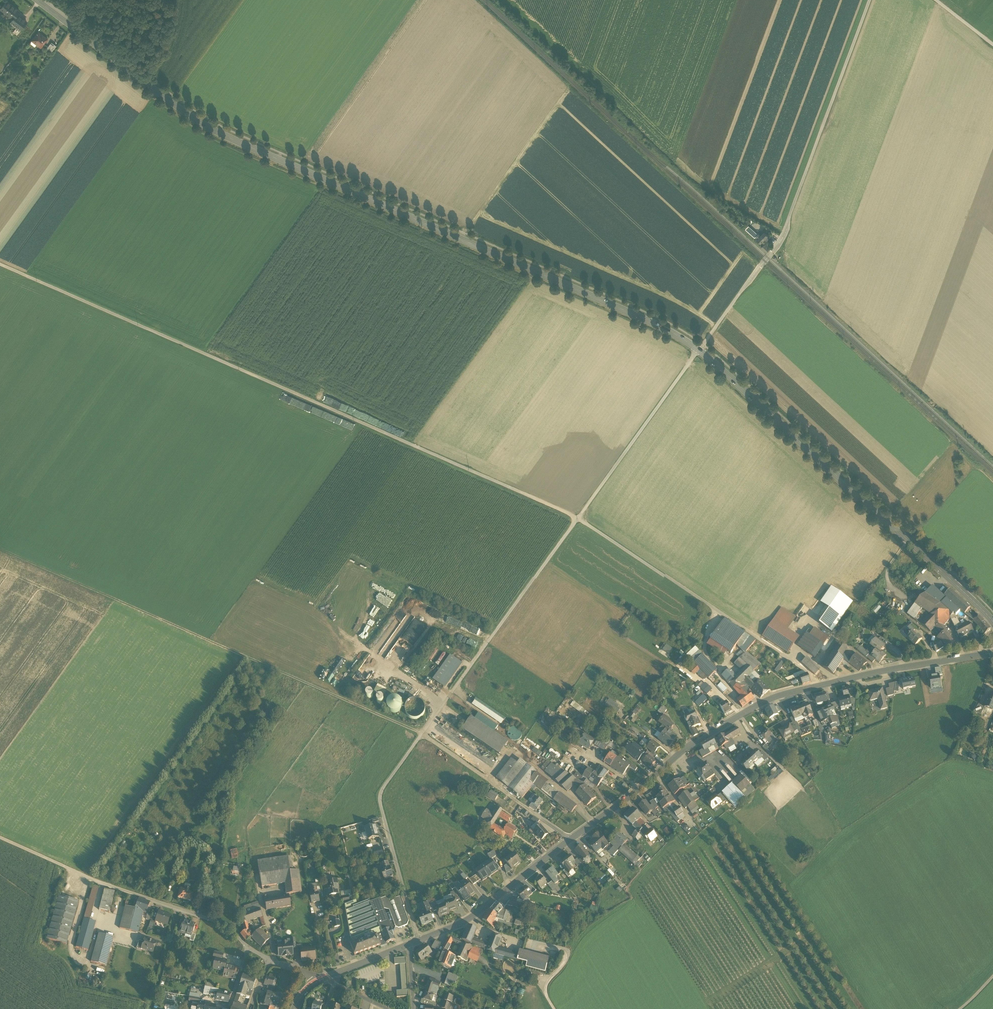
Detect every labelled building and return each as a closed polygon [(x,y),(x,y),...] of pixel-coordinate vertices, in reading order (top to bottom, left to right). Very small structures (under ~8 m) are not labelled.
[(1,9),(13,19),(17,14),(19,11),(6,1),(1,9)] [(11,22),(12,23),(16,18),(24,24),(26,21),(17,14),(13,19),(11,22)] [(21,29),(24,24),(16,18),(12,23),(17,26),(21,29)] [(47,39),(38,32),(32,40),(36,44),(41,47),(47,39)] [(51,42),(46,48),(51,52),(56,46),(51,42)] [(761,242),(763,244),(764,243),(766,242),(765,241),(766,240),(767,241),(770,237),(764,232),(761,235),(757,239),(760,243),(761,242)] [(764,251),(765,252),(766,252),(770,247),(765,243),(765,244),(764,244),(761,247),(765,250),(764,251)] [(954,614),(955,616),(960,611),(938,591),(932,586),(924,594),(940,604),(952,615),(954,614)] [(831,588),(821,603),(826,606),(829,609),(829,608),(842,617),(852,602),(831,588)] [(962,612),(965,614),(967,612),(970,608),(950,590),(944,596),(962,612)] [(914,604),(922,609),(930,615),(921,624),(930,631),(932,629),(933,629),(936,626),(939,623),(942,626),(950,618),(949,617),(952,615),(940,604),(924,594),(914,604)] [(412,610),(415,603),(404,598),(401,605),(412,610)] [(914,620),(922,609),(914,604),(907,614),(914,620)] [(826,606),(819,616),(822,618),(829,609),(826,606)] [(782,608),(776,617),(788,626),(784,632),(797,640),(799,637),(788,629),(796,618),(782,608)] [(819,623),(831,632),(842,617),(829,608),(829,609),(822,618),(819,623)] [(858,616),(862,611),(858,608),(854,613),(858,616)] [(975,618),(967,612),(965,614),(973,621),(975,618)] [(950,618),(956,630),(961,626),(960,622),(959,622),(955,616),(954,614),(952,615),(949,617),(950,618)] [(978,616),(975,618),(973,621),(978,627),(984,621),(978,616)] [(772,623),(784,632),(788,626),(776,617),(772,623)] [(724,619),(710,640),(727,652),(731,654),(736,646),(745,634),(724,619)] [(978,627),(984,634),(990,629),(984,621),(978,627)] [(956,630),(959,638),(973,631),(968,622),(961,626),(956,630)] [(788,653),(797,640),(784,632),(772,623),(763,637),(788,653)] [(938,638),(946,647),(955,640),(946,631),(942,626),(939,623),(936,626),(938,629),(942,634),(938,638)] [(903,633),(915,646),(922,639),(918,635),(916,636),(912,633),(915,630),(910,625),(903,633)] [(817,641),(819,642),(824,634),(815,628),(809,636),(817,641)] [(389,649),(394,640),(395,641),(399,634),(394,631),(380,655),(386,658),(391,650),(389,649)] [(745,634),(736,646),(738,648),(742,648),(750,637),(745,634)] [(797,646),(801,648),(809,636),(806,634),(797,646)] [(817,641),(809,636),(801,648),(808,653),(817,641)] [(755,641),(750,637),(742,648),(738,648),(741,651),(744,654),(745,652),(746,653),(755,641)] [(874,646),(877,648),(880,650),(883,647),(880,644),(881,643),(875,639),(871,644),(874,646)] [(727,652),(710,640),(706,645),(715,651),(716,650),(724,656),(727,652)] [(935,650),(937,652),(943,647),(939,642),(937,640),(933,643),(934,646),(935,650)] [(817,641),(808,653),(814,658),(821,648),(823,645),(819,642),(817,641)] [(840,642),(833,652),(841,657),(844,653),(848,647),(840,642)] [(673,649),(666,645),(662,650),(669,655),(673,649)] [(445,654),(434,648),(427,663),(434,666),(437,660),(441,662),(445,654)] [(687,656),(690,660),(699,651),(695,648),(687,656)] [(859,652),(865,656),(869,652),(867,650),(866,649),(865,650),(863,648),(859,652)] [(886,655),(880,650),(877,648),(872,654),(871,656),(875,660),(879,663),(886,655)] [(699,651),(690,660),(693,663),(702,655),(699,651)] [(745,652),(744,654),(739,659),(747,665),(753,672),(754,671),(760,665),(746,653),(745,652)] [(843,659),(841,657),(833,652),(829,658),(839,665),(843,659)] [(849,663),(859,671),(867,662),(856,653),(851,659),(849,663)] [(872,653),(867,658),(873,663),(875,660),(871,656),(872,654),(872,653)] [(433,680),(444,687),(461,663),(450,655),(433,680)] [(716,671),(702,655),(693,663),(709,679),(713,674),(715,673),(715,672),(716,671)] [(805,659),(819,671),(820,669),(807,657),(805,659)] [(823,667),(833,674),(839,665),(829,658),(823,667)] [(747,665),(739,659),(734,664),(742,671),(747,665)] [(801,663),(815,675),(819,671),(805,659),(801,663)] [(781,662),(774,671),(778,673),(785,664),(781,662)] [(697,673),(700,670),(695,665),(689,670),(694,676),(697,673)] [(742,671),(736,676),(733,680),(726,672),(721,676),(729,684),(741,697),(737,700),(742,707),(754,698),(748,691),(746,689),(742,684),(741,684),(745,679),(751,674),(753,672),(747,665),(742,671)] [(736,676),(730,669),(728,671),(727,670),(726,672),(733,680),(736,676)] [(688,678),(676,670),(674,673),(686,681),(688,678)] [(760,677),(754,671),(753,672),(751,674),(757,680),(760,677)] [(794,676),(785,679),(788,681),(799,677),(807,674),(803,671),(793,675),(794,676)] [(713,674),(709,679),(712,683),(717,678),(713,674)] [(760,698),(769,690),(760,679),(755,684),(754,682),(757,680),(751,674),(745,679),(748,683),(749,681),(751,683),(749,685),(751,688),(760,698)] [(801,682),(803,685),(810,682),(807,674),(799,677),(801,682)] [(940,687),(939,676),(938,675),(936,676),(929,677),(931,689),(940,687)] [(793,685),(801,682),(799,677),(788,681),(793,685)] [(914,678),(901,680),(903,689),(915,687),(914,678)] [(742,684),(746,689),(749,687),(751,688),(749,685),(751,683),(749,681),(748,683),(745,679),(741,684),(742,684)] [(712,690),(705,683),(700,688),(707,694),(712,690)] [(378,685),(376,690),(384,694),(387,690),(378,685)] [(723,685),(719,689),(723,694),(728,690),(723,685)] [(847,697),(848,698),(849,697),(849,698),(854,697),(851,687),(842,689),(844,696),(847,696),(847,697)] [(878,698),(881,709),(887,708),(884,696),(882,697),(880,689),(868,692),(870,701),(878,698)] [(992,710),(992,692),(991,697),(988,698),(987,702),(986,702),(984,707),(992,710)] [(814,696),(816,703),(825,701),(826,699),(825,694),(825,693),(814,696)] [(703,695),(695,703),(699,707),(707,699),(703,695)] [(850,699),(849,698),(849,697),(848,698),(843,699),(842,698),(838,699),(839,701),(840,706),(841,708),(851,705),(850,699)] [(387,705),(387,708),(389,710),(391,712),(394,713),(397,713),(399,711),(401,709),(402,706),(402,703),(400,700),(398,699),(395,698),(392,698),(390,700),(388,702),(387,705)] [(474,701),(475,701),(504,721),(506,718),(476,698),(474,701)] [(605,705),(617,713),(620,709),(614,706),(615,703),(609,699),(605,705)] [(405,709),(405,713),(407,716),(410,719),(414,720),(418,719),(422,717),(424,714),(425,710),(425,707),(423,703),(420,701),(416,700),(412,700),(408,702),(406,705),(405,709)] [(573,700),(570,705),(584,715),(587,711),(573,700)] [(504,721),(475,701),(472,705),(501,725),(504,721)] [(720,707),(725,715),(731,711),(727,703),(720,707)] [(658,712),(663,715),(667,710),(664,704),(658,712)] [(803,716),(803,715),(812,712),(808,704),(799,707),(803,716)] [(973,712),(981,715),(984,707),(978,705),(973,712)] [(773,706),(765,710),(770,718),(777,715),(777,713),(774,708),(773,706)] [(817,713),(819,717),(828,713),(832,711),(834,710),(834,709),(832,706),(817,713)] [(794,719),(803,716),(799,707),(791,711),(793,717),(794,719)] [(684,716),(687,722),(690,721),(692,720),(697,718),(695,711),(694,712),(689,714),(685,716),(684,716)] [(831,718),(830,718),(828,713),(819,717),(821,722),(823,722),(828,720),(831,718)] [(713,714),(705,718),(710,728),(717,724),(713,714)] [(666,728),(666,729),(669,731),(673,726),(668,722),(669,720),(664,716),(662,719),(659,722),(666,728)] [(835,716),(833,717),(830,718),(831,718),(828,720),(829,722),(830,725),(838,722),(835,716)] [(462,729),(499,754),(508,742),(471,717),(468,720),(462,729)] [(692,720),(695,727),(700,724),(697,718),(692,720)] [(693,728),(695,727),(692,720),(690,721),(687,722),(690,729),(694,736),(697,734),(693,728)] [(797,730),(801,737),(811,733),(808,727),(801,731),(799,726),(796,721),(795,722),(793,723),(797,729),(797,730)] [(779,731),(784,738),(794,732),(793,731),(789,725),(779,731)] [(635,733),(641,737),(643,733),(632,726),(630,729),(635,732),(635,733)] [(657,731),(661,734),(666,729),(662,726),(657,731)] [(508,733),(508,736),(509,738),(511,740),(514,741),(517,740),(519,739),(521,737),(522,734),(521,732),(520,729),(518,728),(515,727),(513,727),(510,728),(508,730),(508,733)] [(724,735),(728,741),(731,739),(741,734),(737,728),(730,732),(725,735),(724,735)] [(666,729),(661,734),(673,743),(676,738),(671,734),(672,734),(669,731),(666,729)] [(761,736),(768,743),(775,737),(768,730),(761,736)] [(669,747),(673,743),(661,734),(658,739),(669,747)] [(722,747),(724,745),(729,742),(728,741),(724,735),(725,735),(724,734),(717,738),(722,747)] [(583,746),(589,749),(594,741),(584,735),(580,742),(579,743),(583,746)] [(705,751),(707,755),(718,748),(716,745),(712,737),(712,738),(700,744),(703,749),(704,749),(705,751)] [(643,747),(644,745),(648,741),(644,738),(644,739),(639,744),(643,747)] [(594,744),(599,748),(602,742),(597,739),(594,744)] [(647,748),(653,742),(650,739),(648,741),(644,745),(647,748)] [(732,740),(729,742),(724,745),(726,749),(727,749),(728,749),(734,745),(735,745),(732,740)] [(652,751),(654,753),(659,747),(653,742),(647,748),(652,751)] [(632,747),(629,745),(626,749),(625,750),(632,756),(639,748),(639,747),(638,748),(635,744),(632,747)] [(763,747),(768,753),(770,751),(771,750),(769,747),(766,744),(763,747)] [(532,751),(539,756),(542,753),(535,748),(532,751)] [(561,755),(551,748),(549,752),(551,754),(556,757),(558,759),(561,755)] [(641,749),(639,748),(632,756),(638,760),(645,752),(641,749)] [(750,754),(747,757),(753,763),(754,764),(759,760),(761,758),(759,755),(756,752),(754,752),(751,755),(750,754)] [(761,758),(764,761),(768,758),(762,752),(759,755),(761,758)] [(610,767),(611,767),(617,758),(616,758),(610,753),(604,763),(610,767)] [(643,761),(651,768),(655,762),(653,760),(648,756),(643,761)] [(748,768),(753,763),(747,757),(745,759),(745,760),(742,763),(742,765),(744,768),(747,771),(749,769),(748,768)] [(496,778),(508,788),(524,768),(519,765),(511,758),(496,778)] [(625,763),(617,758),(611,767),(623,775),(629,766),(625,763)] [(759,760),(754,764),(758,767),(764,761),(761,758),(759,760)] [(629,766),(636,771),(638,768),(627,760),(625,763),(629,766)] [(542,769),(545,772),(551,764),(547,761),(542,769)] [(698,769),(702,776),(703,776),(711,770),(706,763),(698,769)] [(537,772),(527,764),(524,768),(508,788),(522,799),(534,784),(529,781),(533,777),(536,773),(537,772)] [(545,772),(553,778),(562,770),(551,764),(545,772)] [(594,772),(591,777),(600,782),(603,779),(607,773),(601,768),(600,769),(597,774),(594,772)] [(741,770),(748,777),(750,774),(747,771),(744,768),(741,770)] [(783,771),(780,768),(768,779),(771,781),(773,779),(774,779),(783,771)] [(583,777),(588,781),(591,777),(594,772),(589,769),(583,777)] [(568,786),(573,782),(576,779),(562,770),(553,778),(552,779),(565,790),(568,786)] [(703,776),(702,776),(701,777),(705,783),(709,779),(714,776),(711,770),(703,776)] [(574,776),(581,781),(583,777),(577,772),(574,776)] [(741,775),(722,792),(730,801),(736,807),(746,798),(741,793),(750,785),(741,775)] [(534,784),(541,790),(546,784),(548,782),(539,776),(537,779),(533,777),(529,781),(534,784)] [(597,786),(600,782),(591,777),(588,781),(597,787),(597,786)] [(585,784),(576,779),(573,782),(579,785),(578,787),(581,788),(584,785),(585,785),(585,784)] [(674,794),(685,787),(679,780),(669,786),(674,794)] [(541,790),(547,794),(552,788),(546,784),(541,790)] [(576,793),(583,801),(592,793),(585,785),(584,785),(581,788),(576,793)] [(741,793),(746,798),(755,790),(750,785),(741,793)] [(656,797),(660,803),(669,797),(666,791),(663,786),(659,789),(662,792),(656,797)] [(554,800),(558,793),(552,788),(547,794),(554,800)] [(499,796),(491,791),(487,797),(495,802),(499,796)] [(698,806),(694,802),(690,796),(687,792),(680,797),(687,807),(690,811),(698,806)] [(694,792),(690,796),(694,802),(699,798),(694,792)] [(722,792),(719,795),(727,803),(730,801),(722,792)] [(554,800),(571,813),(577,806),(559,793),(558,793),(554,800)] [(596,798),(592,793),(583,801),(587,805),(596,798)] [(707,802),(713,809),(717,806),(720,803),(721,803),(716,797),(715,795),(707,802)] [(720,803),(721,805),(725,801),(719,795),(716,797),(721,803),(720,803)] [(670,796),(669,797),(660,803),(659,803),(663,808),(665,807),(669,804),(673,802),(674,801),(670,796)] [(543,802),(537,797),(536,797),(533,801),(531,803),(538,808),(543,802)] [(687,807),(680,797),(678,799),(685,809),(687,807)] [(652,804),(651,805),(655,809),(658,807),(654,799),(650,802),(652,804)] [(642,809),(647,814),(651,811),(652,810),(649,806),(645,801),(639,806),(642,809)] [(658,813),(655,809),(651,805),(649,806),(652,810),(651,811),(655,816),(658,813)] [(494,824),(499,816),(501,812),(502,811),(496,806),(491,813),(486,821),(483,826),(490,830),(494,824)] [(699,808),(698,806),(690,811),(693,814),(697,811),(697,810),(699,808)] [(669,813),(674,819),(677,817),(683,813),(679,807),(673,811),(669,813)] [(628,812),(637,821),(635,822),(636,823),(640,827),(642,829),(642,828),(645,825),(646,824),(640,819),(641,818),(633,809),(628,812)] [(481,817),(486,821),(491,813),(486,810),(482,811),(480,814),(481,817)] [(511,818),(501,812),(499,816),(508,822),(511,818)] [(624,816),(633,825),(636,823),(635,822),(637,821),(628,812),(624,816)] [(505,834),(512,838),(517,829),(507,823),(504,829),(504,830),(507,832),(505,834)] [(490,830),(496,833),(499,827),(494,824),(490,830)] [(534,831),(541,839),(548,834),(540,825),(534,831)] [(640,833),(643,836),(644,836),(643,836),(649,831),(645,825),(642,828),(642,829),(640,832),(640,833)] [(367,833),(369,840),(379,837),(376,826),(366,829),(364,829),(366,833),(367,833)] [(500,828),(499,827),(496,833),(503,838),(505,834),(507,832),(504,830),(504,829),(501,827),(500,828)] [(632,835),(635,838),(640,833),(640,832),(642,829),(640,827),(638,830),(637,830),(632,835)] [(648,839),(651,842),(656,837),(657,837),(655,835),(652,832),(651,832),(650,830),(649,831),(643,836),(644,836),(647,840),(648,839)] [(656,837),(660,841),(664,839),(658,832),(655,835),(657,837),(656,837)] [(589,843),(597,852),(602,847),(603,849),(609,844),(598,833),(594,837),(595,838),(589,843)] [(618,850),(619,851),(624,844),(628,840),(619,833),(610,843),(613,846),(618,850)] [(297,850),(297,853),(299,855),(301,857),(303,858),(306,857),(308,856),(310,854),(310,851),(310,849),(309,847),(307,845),(304,844),(302,845),(299,846),(298,848),(297,850)] [(637,856),(624,844),(619,851),(631,862),(637,856)] [(582,858),(584,861),(590,856),(581,846),(575,850),(582,858)] [(609,851),(614,856),(618,850),(613,846),(609,851)] [(382,848),(373,851),(375,857),(384,855),(382,848)] [(487,855),(491,860),(496,856),(495,851),(494,850),(487,855)] [(507,863),(512,869),(517,865),(521,862),(514,853),(510,856),(511,857),(506,861),(507,863)] [(568,857),(563,860),(568,866),(569,865),(571,864),(573,866),(575,864),(574,862),(574,861),(570,856),(568,857)] [(640,859),(637,856),(631,862),(635,865),(640,859)] [(287,857),(262,861),(264,874),(289,871),(287,857)] [(582,858),(579,860),(581,863),(585,868),(588,866),(584,861),(582,858)] [(481,879),(483,881),(483,880),(490,875),(497,870),(498,870),(491,860),(487,863),(488,864),(485,866),(484,865),(485,866),(482,869),(481,868),(476,871),(478,874),(481,879)] [(571,867),(569,865),(568,866),(563,860),(560,862),(560,863),(565,869),(569,874),(570,874),(574,871),(571,867)] [(380,869),(384,879),(393,876),(389,865),(382,868),(380,869)] [(196,885),(200,886),(205,867),(201,866),(196,885)] [(553,881),(555,884),(558,882),(555,878),(558,876),(553,869),(547,873),(553,881)] [(293,871),(289,871),(290,882),(292,894),(301,893),(298,870),(293,871)] [(261,887),(285,883),(290,882),(289,871),(264,874),(259,875),(261,887)] [(469,880),(473,885),(481,879),(478,874),(469,880)] [(535,881),(540,887),(543,885),(544,886),(547,883),(541,876),(535,881)] [(329,895),(329,896),(339,894),(339,893),(338,890),(337,890),(337,889),(339,888),(338,885),(337,880),(331,881),(332,883),(327,884),(328,890),(329,895)] [(466,882),(461,886),(470,897),(475,893),(466,881),(465,882),(466,882)] [(93,886),(84,918),(90,920),(99,887),(93,886)] [(465,901),(470,897),(461,886),(456,889),(465,901)] [(517,893),(522,899),(527,895),(528,897),(532,894),(526,886),(517,893)] [(178,899),(191,901),(193,890),(184,888),(183,890),(180,889),(178,899)] [(310,894),(312,902),(315,901),(315,902),(320,901),(318,893),(317,888),(311,889),(312,894),(310,894)] [(99,910),(109,913),(114,892),(104,889),(99,910)] [(454,899),(455,901),(460,900),(454,893),(450,894),(452,899),(454,899)] [(265,904),(268,903),(269,910),(291,906),(289,895),(286,896),(267,899),(264,899),(264,900),(265,904)] [(46,939),(66,945),(78,901),(59,896),(46,939)] [(380,900),(384,909),(389,910),(396,927),(399,929),(407,926),(408,922),(403,907),(404,907),(400,897),(389,901),(388,897),(387,897),(380,900)] [(143,912),(146,913),(150,902),(138,898),(135,907),(135,909),(143,912)] [(382,932),(391,929),(384,909),(380,900),(380,898),(378,899),(370,902),(370,900),(368,901),(360,904),(360,903),(357,903),(356,900),(345,904),(345,906),(351,942),(352,944),(377,934),(382,932)] [(445,902),(445,904),(448,912),(449,912),(453,910),(454,910),(458,908),(455,901),(454,899),(452,899),(445,902)] [(525,910),(526,904),(522,903),(517,902),(510,901),(506,905),(518,908),(525,910)] [(259,908),(257,902),(239,908),(241,914),(259,908)] [(420,906),(423,914),(429,912),(429,910),(427,904),(420,906)] [(449,913),(448,912),(445,904),(438,907),(436,907),(437,910),(439,917),(444,915),(445,915),(448,914),(449,913)] [(496,904),(490,911),(498,916),(500,914),(502,910),(503,909),(501,908),(502,906),(500,904),(499,906),(496,904)] [(123,916),(119,928),(138,933),(143,912),(135,909),(133,908),(126,906),(123,916)] [(249,930),(247,924),(246,920),(249,920),(252,918),(253,920),(260,918),(262,917),(259,908),(241,914),(243,921),(241,922),(244,931),(240,934),(246,941),(251,937),(246,931),(249,930)] [(394,930),(396,927),(389,910),(384,909),(391,929),(392,931),(394,930)] [(496,919),(498,916),(490,911),(489,910),(482,921),(494,928),(497,923),(495,921),(496,919)] [(155,921),(167,925),(170,916),(158,912),(155,921)] [(433,921),(429,912),(423,914),(418,916),(422,926),(429,923),(433,921)] [(496,919),(499,920),(511,924),(512,924),(517,926),(520,927),(522,921),(510,917),(500,914),(498,916),(496,919)] [(76,947),(88,951),(96,922),(90,920),(84,918),(76,947)] [(191,936),(192,934),(193,931),(195,925),(184,921),(181,931),(180,932),(185,934),(191,936)] [(108,933),(114,935),(116,927),(110,926),(108,933)] [(463,940),(471,944),(473,939),(477,929),(469,926),(463,940)] [(251,937),(261,947),(269,939),(259,929),(258,930),(257,929),(256,930),(257,931),(254,934),(253,933),(252,934),(253,935),(251,937)] [(382,932),(386,943),(387,943),(396,940),(392,931),(391,929),(382,932)] [(382,932),(377,934),(381,945),(381,946),(386,944),(387,944),(387,943),(386,943),(382,932)] [(91,962),(105,966),(113,937),(99,933),(91,962)] [(354,955),(381,945),(377,934),(352,944),(350,944),(354,955)] [(486,951),(495,954),(497,949),(501,938),(492,935),(488,946),(487,950),(486,951)] [(453,942),(463,947),(465,943),(450,936),(448,939),(453,942)] [(153,953),(155,947),(156,943),(145,939),(143,943),(141,949),(153,953)] [(488,946),(473,939),(471,944),(487,950),(488,946)] [(432,948),(438,951),(441,945),(436,941),(432,948)] [(442,954),(443,951),(447,953),(451,945),(446,942),(440,953),(442,954)] [(278,956),(279,957),(283,956),(288,955),(288,956),(292,955),(291,948),(291,943),(287,944),(287,943),(281,943),(281,944),(277,945),(278,947),(278,948),(277,949),(277,951),(278,952),(278,956)] [(466,961),(468,958),(473,947),(465,943),(463,947),(458,958),(466,961)] [(420,958),(421,959),(423,957),(424,958),(425,958),(427,956),(428,955),(431,953),(426,945),(422,948),(422,947),(419,950),(416,953),(418,955),(417,956),(418,958),(420,958)] [(482,951),(473,947),(468,958),(477,962),(482,951)] [(301,961),(302,962),(306,962),(307,960),(316,959),(315,948),(301,950),(301,954),(302,956),(301,958),(301,961)] [(520,950),(519,955),(517,960),(527,963),(530,953),(520,950)] [(438,964),(451,968),(455,957),(455,956),(447,953),(443,951),(442,954),(438,964)] [(504,957),(517,960),(519,955),(506,951),(504,957)] [(216,959),(222,960),(223,954),(215,952),(213,958),(216,959)] [(549,958),(530,953),(527,963),(526,967),(546,972),(549,958)] [(214,969),(224,971),(225,965),(226,961),(222,960),(216,959),(214,969)] [(400,964),(402,990),(408,990),(407,964),(400,964)] [(239,969),(225,965),(224,971),(222,976),(236,979),(239,969)] [(239,986),(247,989),(252,991),(256,978),(243,973),(239,986)] [(455,984),(458,977),(449,973),(445,981),(452,984),(452,983),(455,984)] [(267,986),(272,987),(274,978),(275,976),(270,975),(269,978),(266,977),(264,985),(267,986)] [(431,980),(428,987),(433,989),(439,991),(441,984),(431,980)] [(239,986),(236,994),(240,995),(245,997),(245,995),(247,989),(239,986)] [(217,989),(209,987),(208,994),(216,996),(217,990),(217,989)] [(215,1000),(228,1003),(231,993),(217,990),(216,996),(215,1000)] [(267,992),(265,1000),(263,1005),(269,1007),(273,994),(267,992)] [(434,996),(431,994),(426,993),(426,992),(423,999),(432,1003),(434,996)] [(273,994),(269,1007),(275,1008),(276,1005),(279,1006),(282,996),(273,994)] [(444,1001),(451,1003),(453,997),(446,995),(444,1001)]
